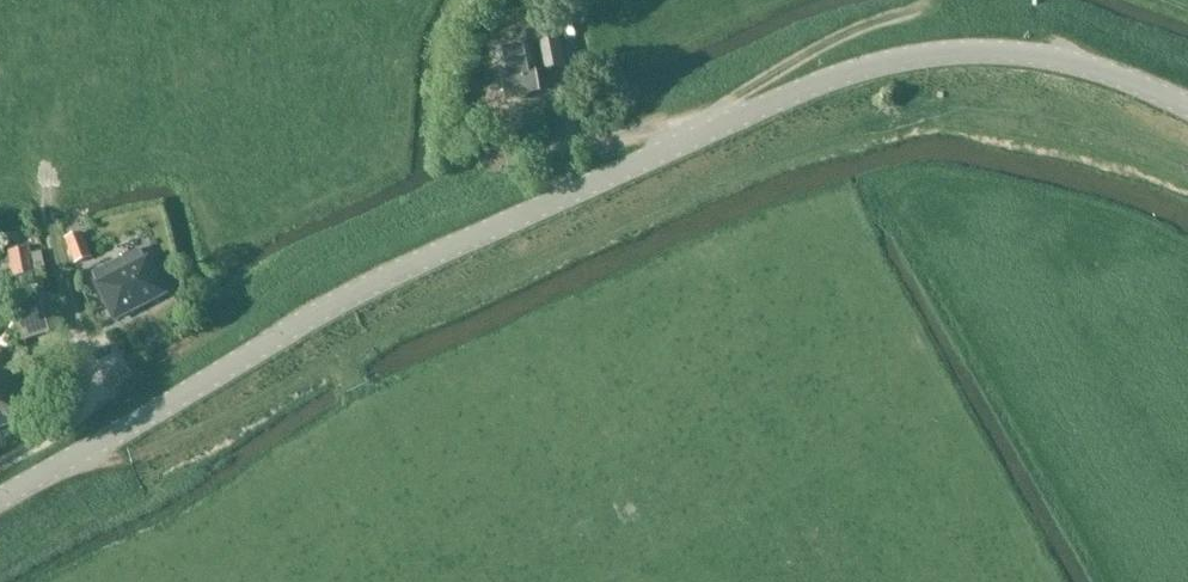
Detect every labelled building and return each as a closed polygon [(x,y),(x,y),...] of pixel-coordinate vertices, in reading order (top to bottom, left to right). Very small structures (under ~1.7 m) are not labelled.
[(537,74),(566,69),(557,28),(535,32),(538,50),(497,58),(505,100),(540,93),(537,74)] [(77,222),(62,228),(67,239),(66,239),(76,264),(92,258),(82,233),(77,222)] [(140,249),(92,274),(98,285),(97,285),(115,320),(165,294),(147,259),(146,260),(140,249)] [(31,250),(11,254),(15,278),(36,274),(46,272),(43,253),(32,255),(31,250)] [(52,295),(14,305),(23,340),(61,330),(52,295)] [(114,365),(131,357),(114,320),(96,329),(114,365)] [(30,419),(3,349),(0,350),(0,430),(30,419)]
